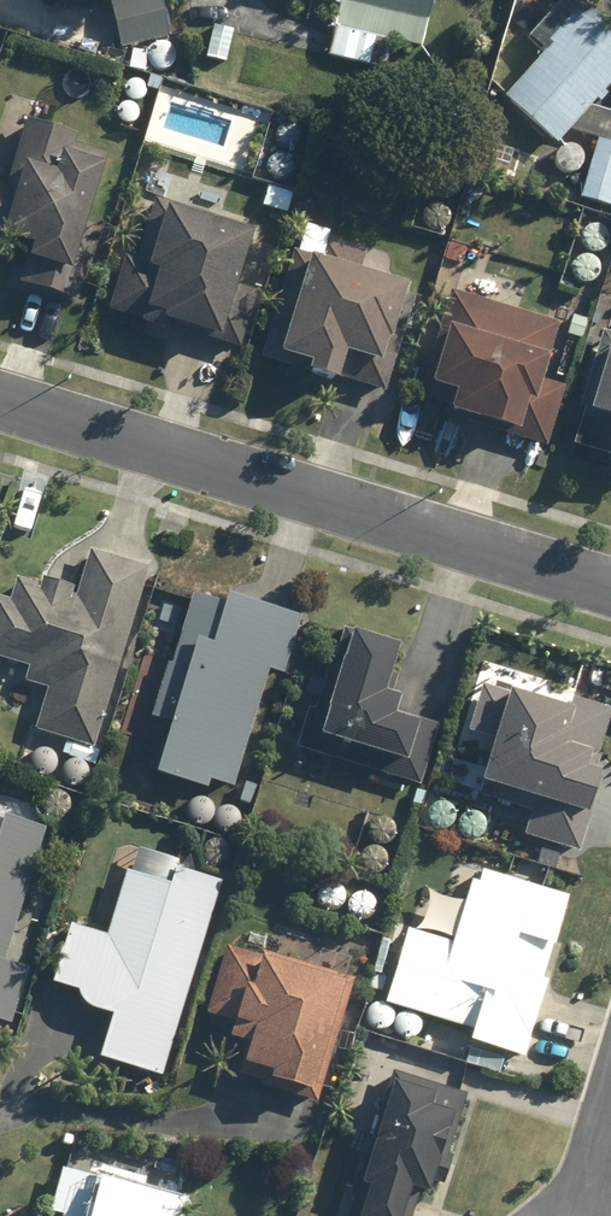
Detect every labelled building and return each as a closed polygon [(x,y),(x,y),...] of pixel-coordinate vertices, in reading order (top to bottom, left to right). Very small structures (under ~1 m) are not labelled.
[(45,15),(59,13),(61,17),(87,11),(86,4),(106,0),(42,0),(45,15)] [(160,0),(141,0),(111,7),(121,54),(170,44),(160,0)] [(312,4),(311,7),(339,14),(333,34),(335,34),(329,61),(387,76),(394,47),(421,54),(434,0),(297,0),(312,4)] [(593,113),(610,93),(610,38),(569,0),(529,45),(547,60),(505,106),(557,153),(571,137),(597,145),(580,205),(610,214),(610,118),(593,113)] [(214,32),(207,61),(225,66),(232,37),(214,32)] [(6,195),(0,193),(0,245),(5,247),(3,251),(30,260),(20,292),(77,309),(95,252),(82,249),(104,179),(102,179),(108,162),(74,151),(77,143),(28,127),(6,195)] [(183,182),(177,178),(170,181),(167,187),(169,194),(175,197),(182,195),(185,188),(183,182)] [(126,266),(109,320),(144,330),(142,335),(171,345),(173,338),(221,353),(221,351),(239,356),(257,299),(240,293),(253,249),(248,248),(251,237),(155,206),(136,268),(126,266)] [(318,240),(310,241),(305,247),(306,255),(312,260),(320,259),(325,253),(324,245),(318,240)] [(450,245),(446,262),(461,265),(465,249),(450,245)] [(295,258),(262,366),(281,373),(282,371),(313,380),(310,389),(338,397),(341,388),(385,401),(403,341),(397,339),(408,302),(406,302),(407,297),(431,305),(436,288),(412,281),(409,293),(360,278),(366,262),(326,250),(322,267),(295,258)] [(478,282),(472,279),(465,282),(462,288),(465,295),(472,298),(478,294),(481,288),(478,282)] [(559,331),(452,298),(418,406),(455,417),(452,426),(546,454),(565,392),(545,387),(550,372),(547,372),(559,331)] [(575,323),(569,341),(582,345),(588,328),(575,323)] [(603,339),(580,413),(587,416),(575,455),(610,466),(610,341),(603,339)] [(185,532),(169,526),(164,538),(181,544),(185,532)] [(148,576),(90,558),(76,602),(72,602),(74,595),(43,586),(41,594),(18,586),(10,609),(0,606),(0,666),(29,676),(25,688),(49,696),(35,737),(72,749),(69,763),(95,771),(99,757),(93,755),(148,576)] [(197,602),(152,725),(177,735),(158,785),(206,796),(210,787),(235,796),(267,674),(281,680),(301,627),(230,601),(226,613),(197,602)] [(296,755),(421,793),(440,733),(398,721),(401,714),(390,711),(398,683),(394,682),(400,662),(397,661),(399,655),(344,638),(335,665),(331,664),(315,718),(308,716),(296,755)] [(481,799),(533,815),(525,844),(581,861),(605,784),(597,781),(602,764),(599,763),(610,726),(610,721),(573,709),(569,724),(510,706),(481,799)] [(247,790),(241,806),(250,809),(256,793),(247,790)] [(417,796),(414,808),(422,811),(426,799),(417,796)] [(44,838),(6,827),(0,849),(0,1028),(10,1031),(26,979),(4,972),(44,838)] [(156,887),(164,890),(171,886),(174,878),(170,871),(163,868),(156,872),(153,880),(156,887)] [(52,994),(76,1002),(86,1016),(92,1021),(98,1025),(106,1027),(114,1027),(100,1071),(161,1089),(221,892),(176,878),(170,895),(126,882),(107,944),(71,932),(52,994)] [(409,939),(386,1013),(474,1041),(470,1050),(525,1068),(547,996),(542,994),(569,906),(484,879),(479,893),(472,891),(453,953),(409,939)] [(450,920),(444,916),(436,919),(433,925),(434,932),(440,936),(448,934),(451,927),(450,920)] [(357,989),(263,959),(261,965),(228,955),(206,1023),(237,1033),(231,1052),(248,1057),(239,1086),(318,1112),(357,989)] [(471,1103),(394,1079),(352,1215),(414,1215),(417,1206),(440,1213),(452,1173),(443,1170),(443,1167),(446,1168),(448,1162),(451,1163),(471,1103)] [(52,1215),(184,1215),(184,1209),(143,1198),(146,1188),(102,1176),(98,1189),(63,1178),(52,1215)]
